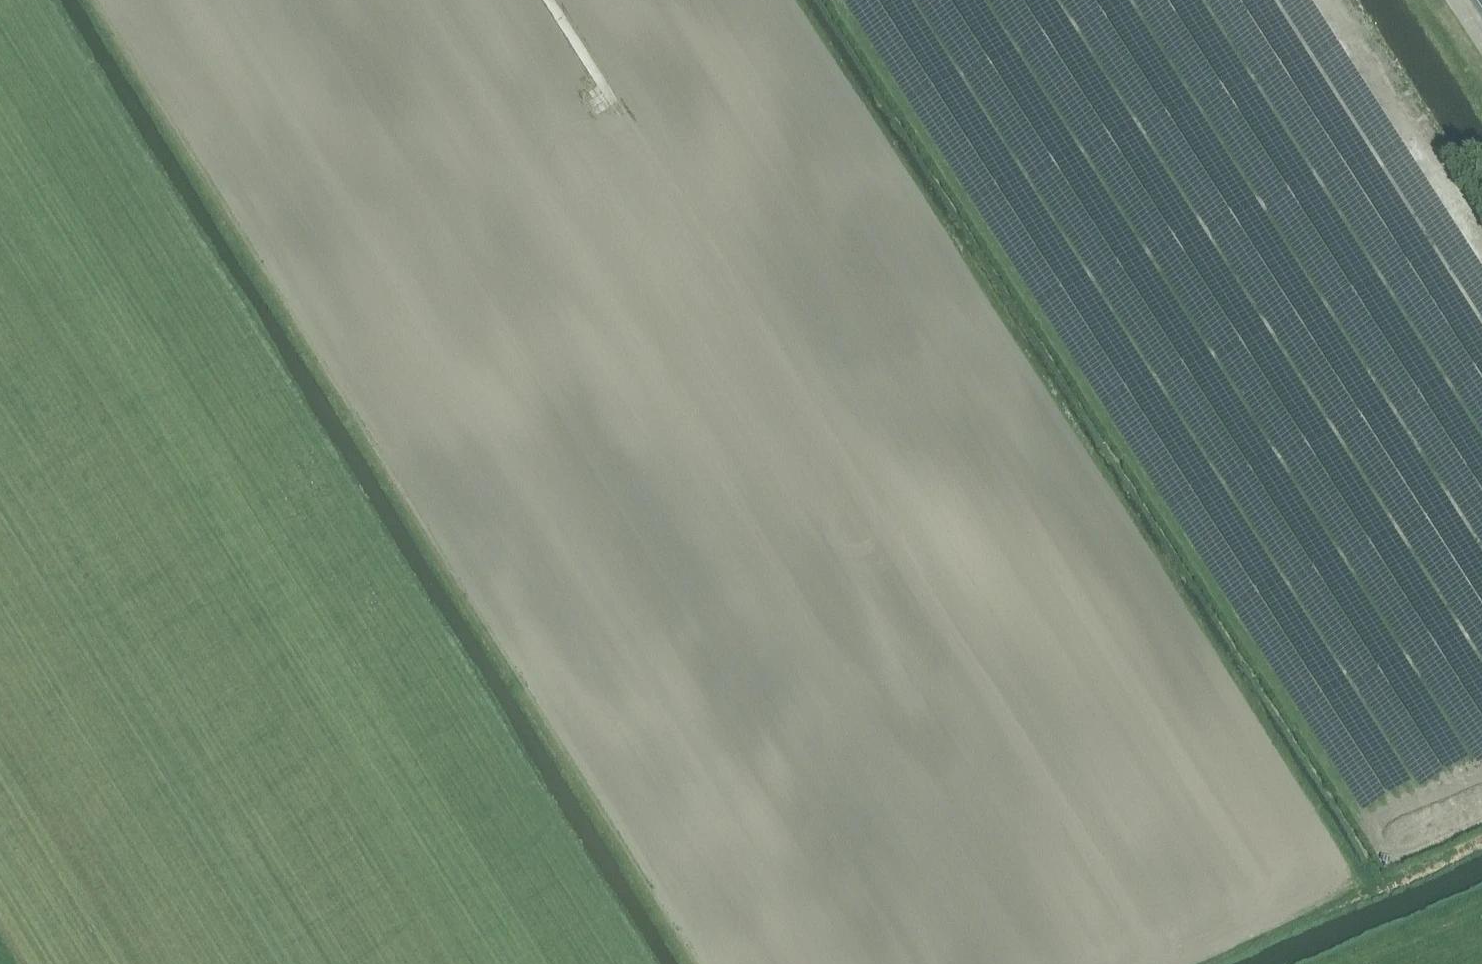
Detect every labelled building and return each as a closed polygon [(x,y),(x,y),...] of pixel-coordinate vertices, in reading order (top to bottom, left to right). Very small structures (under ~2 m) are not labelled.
[(1481,18),(1481,0),(1470,0),(1481,18)]
